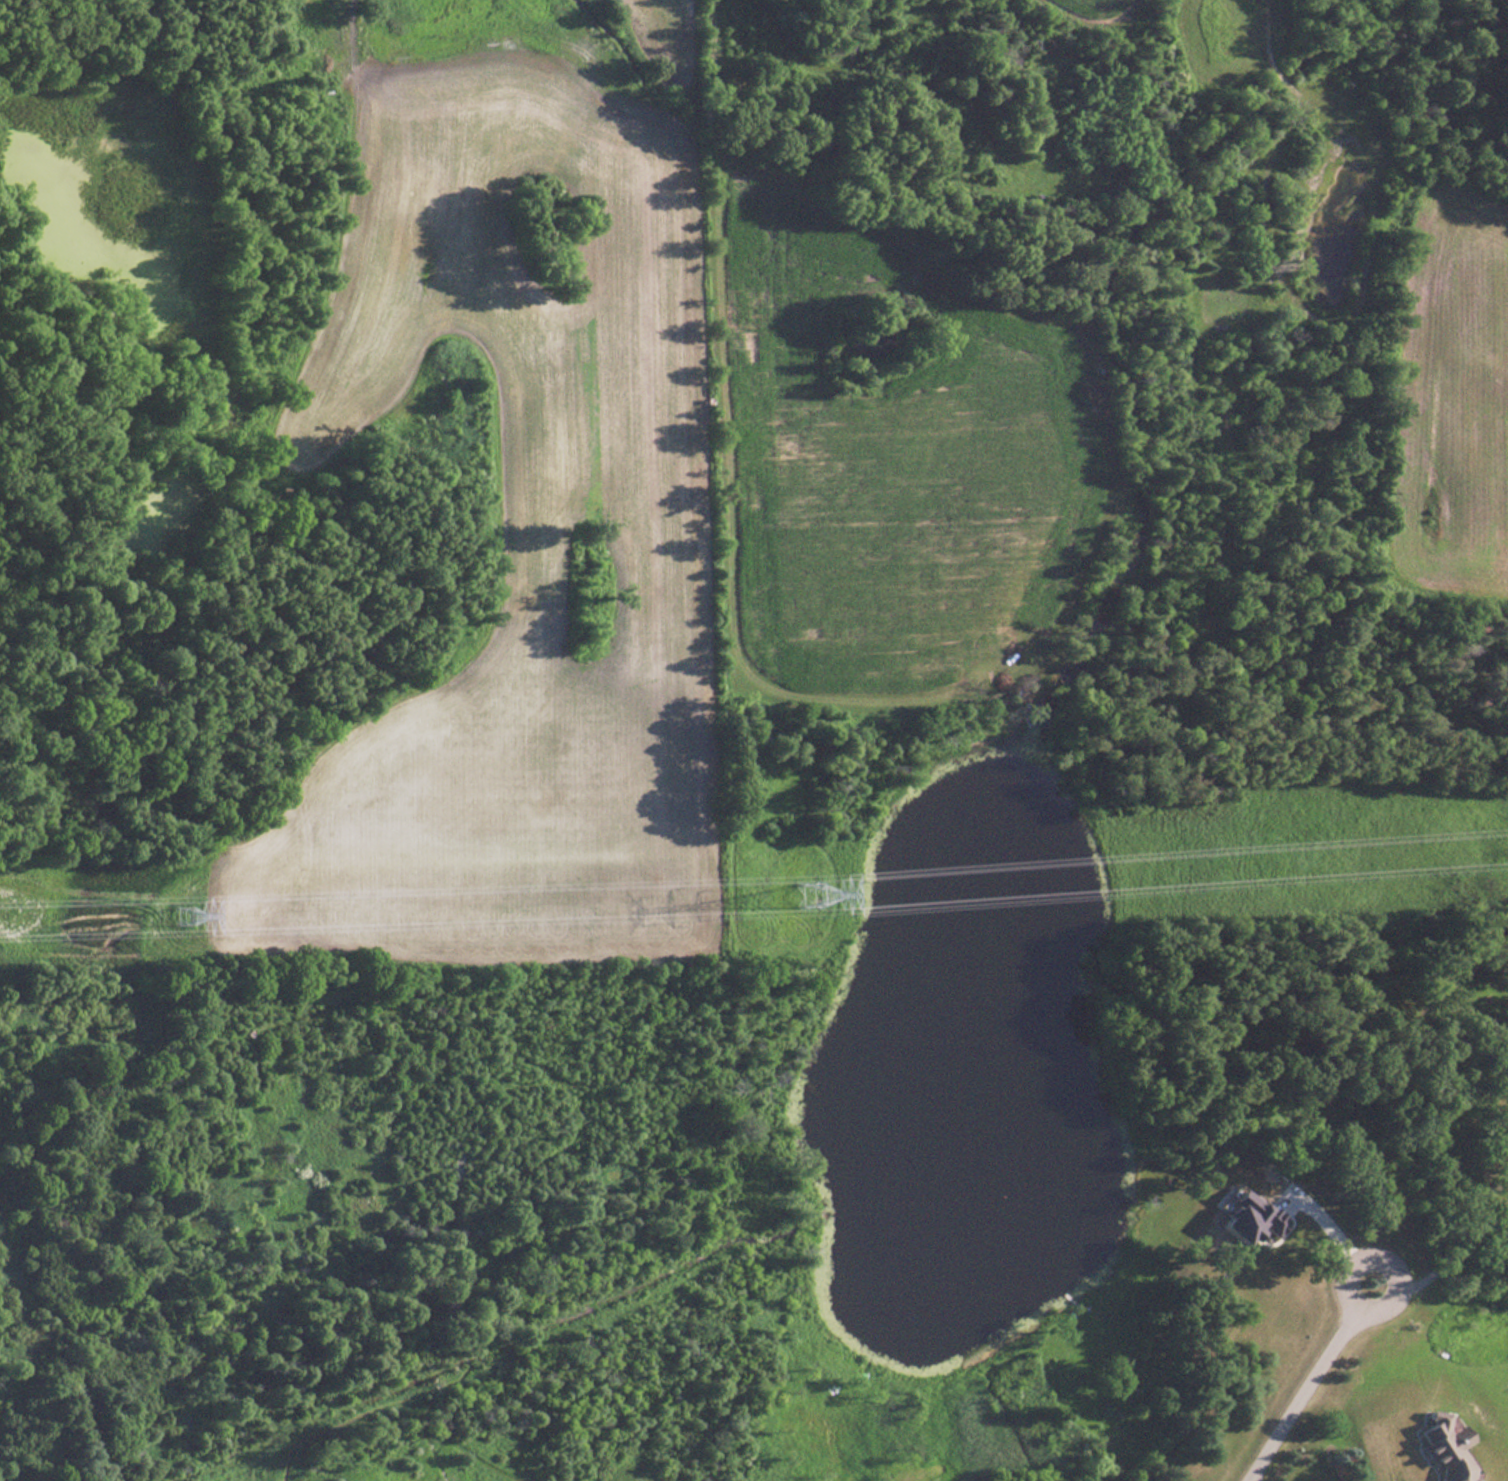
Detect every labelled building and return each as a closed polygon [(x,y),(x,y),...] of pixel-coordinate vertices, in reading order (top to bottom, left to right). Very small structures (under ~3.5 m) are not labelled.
[(1474,1478),(1475,1471),(1463,1450),(1473,1443),(1458,1417),(1431,1414),(1429,1428),(1419,1434),(1424,1442),(1423,1449),(1440,1478),(1440,1480),(1476,1480),(1474,1478)]
